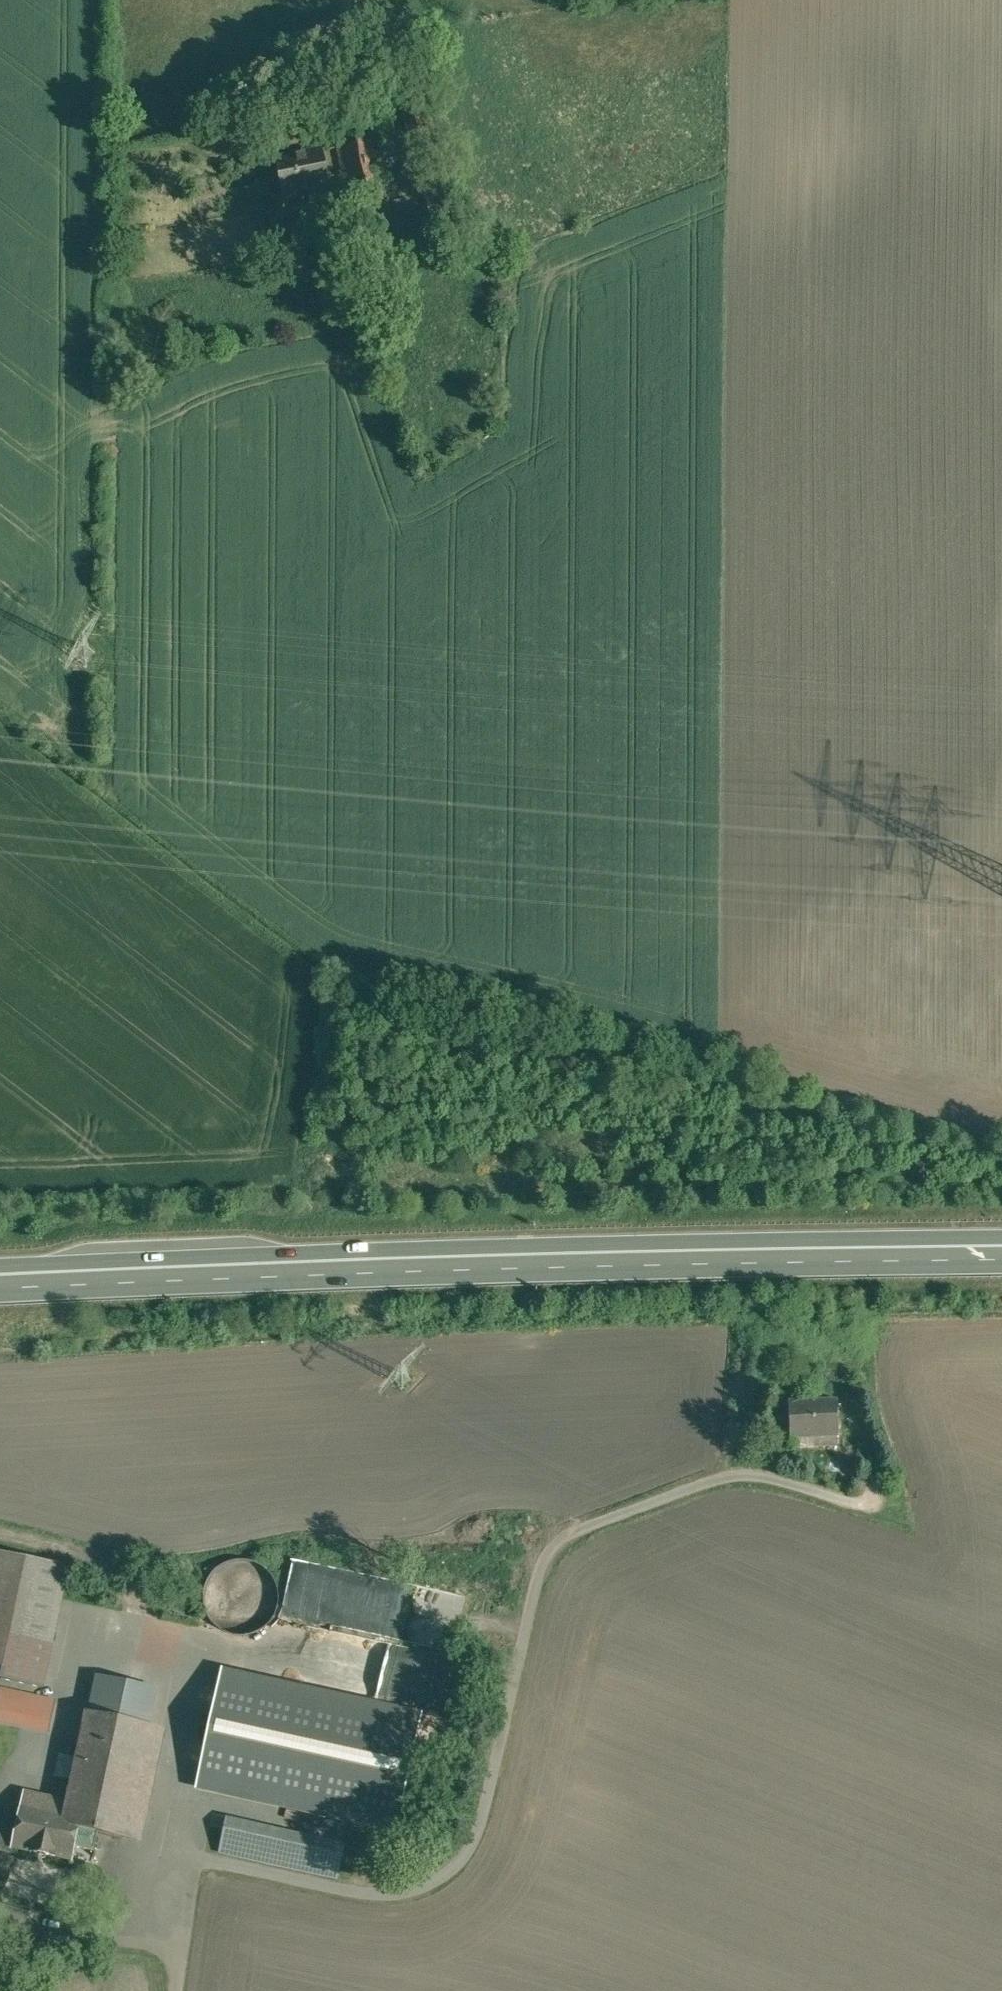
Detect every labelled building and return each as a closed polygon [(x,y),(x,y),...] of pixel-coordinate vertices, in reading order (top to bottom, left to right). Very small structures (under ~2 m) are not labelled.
[(377,141),(339,149),(352,211),(391,203),(377,141)] [(323,151),(276,161),(287,213),(306,209),(302,194),(331,188),(323,151)] [(435,154),(414,159),(418,178),(422,177),(439,172),(435,154)] [(859,1369),(839,1368),(838,1378),(858,1379),(859,1369)] [(837,1400),(791,1402),(789,1402),(789,1403),(789,1404),(790,1404),(790,1420),(791,1437),(790,1437),(791,1438),(792,1438),(793,1438),(814,1437),(814,1438),(816,1438),(816,1447),(838,1446),(838,1437),(840,1437),(840,1435),(839,1435),(838,1402),(839,1402),(838,1400),(837,1400)] [(789,1403),(781,1403),(782,1420),(790,1420),(790,1404),(789,1404),(789,1403)] [(783,1466),(783,1450),(774,1450),(774,1466),(783,1466)] [(250,1562),(244,1561),(238,1561),(232,1562),(228,1563),(224,1565),(220,1567),(216,1569),(212,1573),(209,1577),(207,1580),(205,1584),(204,1587),(203,1590),(202,1594),(202,1600),(202,1604),(202,1607),(203,1610),(204,1612),(205,1616),(208,1620),(212,1625),(216,1629),(219,1631),(222,1633),(226,1635),(229,1636),(235,1637),(241,1637),(248,1636),(251,1635),(256,1633),(260,1632),(264,1629),(268,1625),(270,1622),(273,1618),(275,1614),(276,1611),(277,1607),(277,1605),(278,1599),(277,1593),(277,1589),(276,1586),(274,1583),(272,1578),(268,1573),(265,1570),(262,1569),(259,1566),(254,1564),(250,1562)] [(0,1562),(0,1672),(8,1674),(4,1689),(44,1698),(72,1579),(0,1562)] [(361,1643),(357,1693),(384,1695),(388,1645),(361,1643)] [(422,1715),(223,1675),(200,1791),(398,1831),(422,1715)] [(156,1691),(98,1678),(90,1713),(149,1725),(156,1691)] [(4,1689),(0,1707),(0,1721),(48,1732),(55,1701),(44,1698),(4,1689)] [(149,1725),(90,1713),(70,1806),(68,1815),(79,1828),(98,1832),(125,1838),(150,1726),(149,1725)] [(53,1802),(51,1812),(24,1806),(22,1816),(5,1812),(0,1836),(0,1850),(15,1853),(16,1847),(33,1851),(53,1856),(54,1855),(72,1859),(75,1847),(94,1851),(98,1832),(79,1828),(68,1815),(70,1806),(53,1802)] [(345,1843),(228,1818),(221,1851),(337,1877),(345,1843)]
